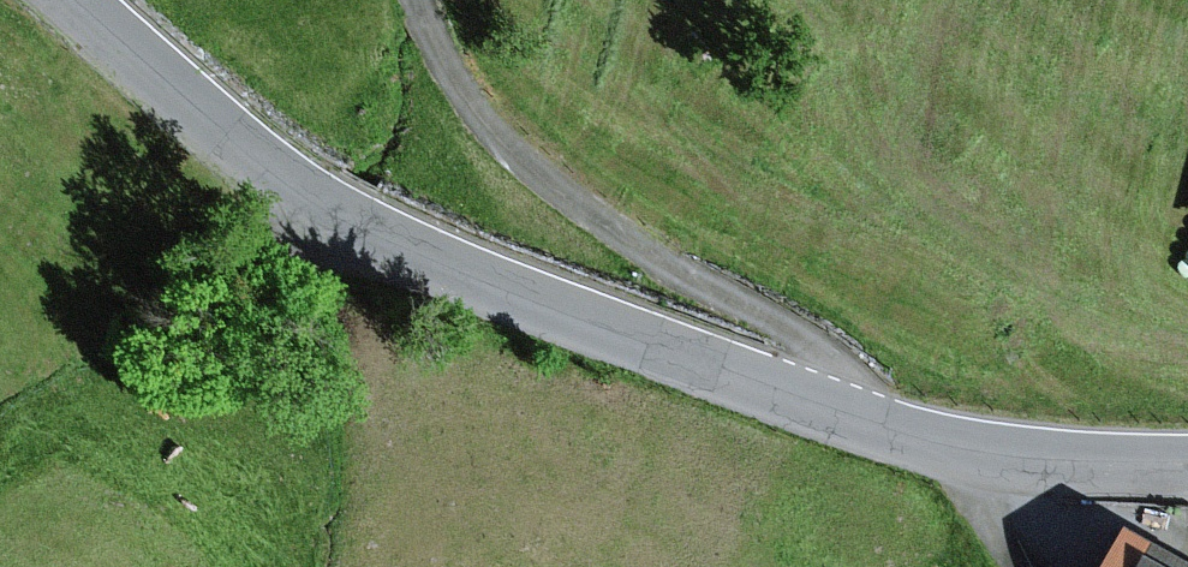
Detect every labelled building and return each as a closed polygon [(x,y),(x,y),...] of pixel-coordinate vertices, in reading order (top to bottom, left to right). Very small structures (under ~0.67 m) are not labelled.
[(1117,533),(1098,566),(1178,566),(1117,533)]
